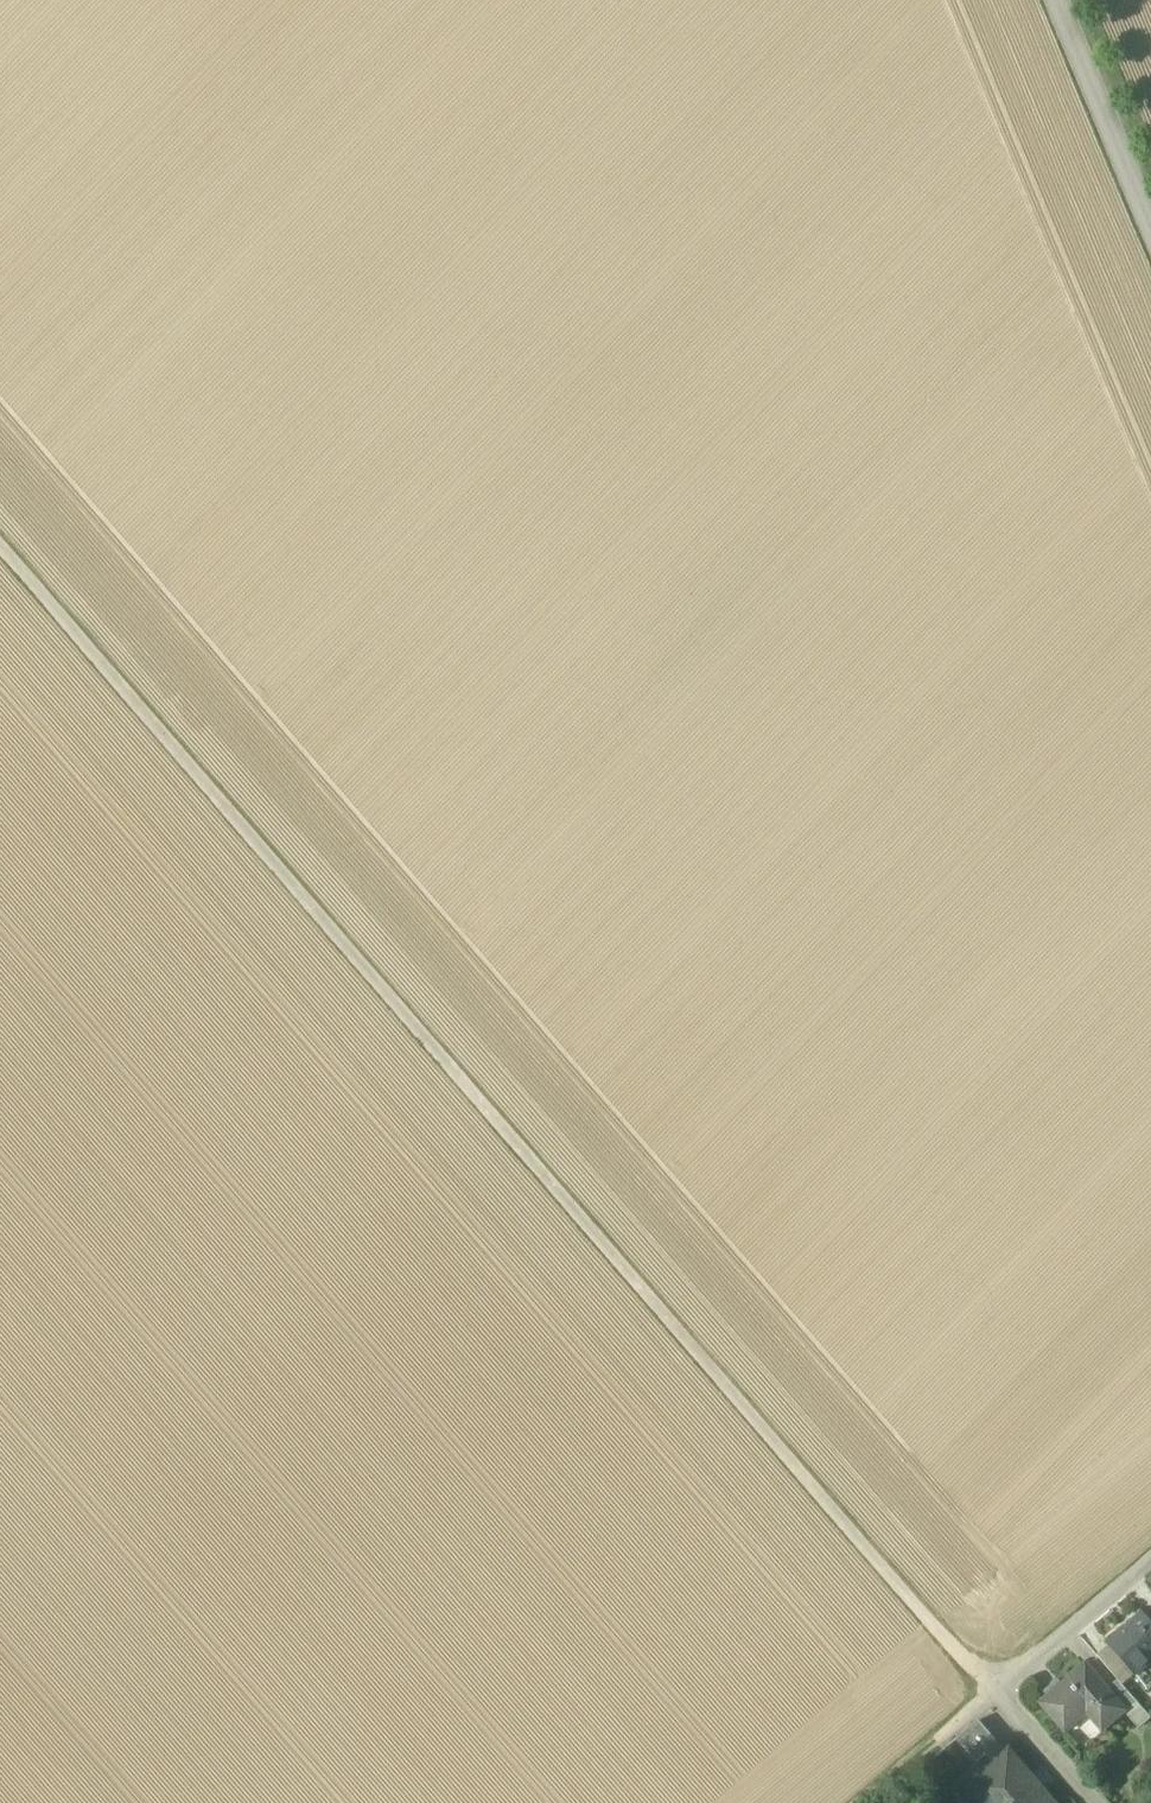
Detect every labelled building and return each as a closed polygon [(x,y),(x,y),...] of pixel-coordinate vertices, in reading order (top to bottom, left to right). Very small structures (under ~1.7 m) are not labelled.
[(1143,1614),(1107,1645),(1130,1671),(1133,1675),(1150,1659),(1150,1623),(1143,1614)] [(1130,1671),(1108,1646),(1096,1656),(1118,1681),(1130,1671)] [(1107,1690),(1085,1665),(1040,1704),(1065,1732),(1086,1714),(1102,1732),(1125,1711),(1107,1690)] [(1136,1702),(1118,1681),(1107,1690),(1125,1711),(1136,1702)] [(999,1743),(979,1720),(957,1739),(977,1762),(999,1743)] [(1009,1751),(967,1788),(980,1802),(1054,1802),(1009,1751)]
